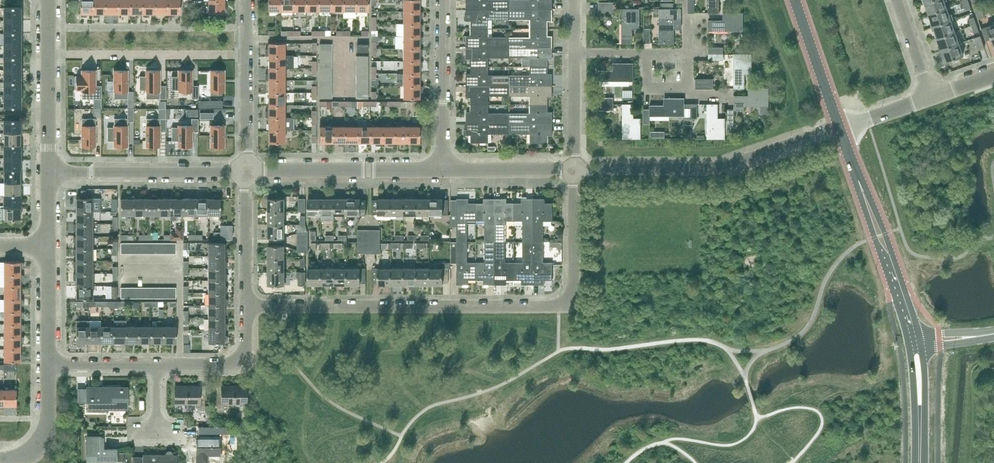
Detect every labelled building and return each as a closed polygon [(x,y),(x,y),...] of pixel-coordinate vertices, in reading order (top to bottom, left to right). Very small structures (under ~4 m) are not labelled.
[(93,0),(80,0),(80,14),(81,14),(81,15),(81,17),(87,17),(87,15),(87,14),(93,14),(93,0)] [(106,0),(93,0),(93,14),(93,15),(94,17),(99,17),(100,15),(100,14),(105,14),(106,0)] [(118,0),(106,0),(105,14),(106,14),(106,15),(107,17),(112,17),(113,15),(113,14),(118,14),(118,0)] [(130,0),(118,0),(118,14),(118,15),(119,17),(124,17),(125,15),(125,14),(130,14),(130,0)] [(143,0),(130,0),(130,14),(143,14),(143,0)] [(150,14),(155,14),(155,0),(143,0),(143,14),(143,15),(144,17),(149,17),(150,15),(150,14)] [(167,0),(155,0),(155,14),(167,14),(167,0)] [(175,14),(180,14),(180,0),(167,0),(167,14),(168,14),(168,15),(169,17),(174,17),(175,15),(175,14)] [(268,11),(281,11),(281,0),(268,0),(268,11)] [(293,0),(281,0),(281,11),(293,11),(293,0)] [(293,11),(305,11),(305,0),(293,0),(293,11)] [(305,11),(318,11),(318,0),(305,0),(305,11)] [(318,11),(330,11),(330,0),(318,0),(318,11)] [(330,11),(343,11),(343,0),(330,0),(330,11)] [(343,11),(355,11),(355,0),(343,0),(343,11)] [(355,11),(368,11),(368,0),(355,0),(355,11)] [(422,10),(422,5),(420,4),(419,4),(419,0),(403,0),(403,11),(419,11),(420,11),(422,10)] [(466,9),(509,9),(509,0),(466,0),(466,9)] [(509,9),(552,9),(552,0),(509,0),(509,9)] [(708,13),(719,13),(719,0),(708,0),(708,13)] [(947,8),(944,0),(933,0),(925,3),(929,15),(947,8)] [(225,13),(227,12),(227,7),(225,6),(224,6),(224,1),(208,1),(208,14),(224,14),(224,13),(225,13)] [(978,19),(984,17),(980,5),(974,7),(978,19)] [(20,20),(20,8),(4,8),(4,20),(20,20)] [(933,26),(951,20),(947,8),(929,15),(933,26)] [(488,20),(509,20),(509,9),(466,9),(466,21),(470,21),(471,29),(488,29),(488,20)] [(547,21),(552,21),(552,9),(509,9),(509,20),(530,20),(530,28),(547,28),(547,21)] [(640,24),(640,9),(622,9),(622,43),(633,43),(633,29),(633,24),(640,24)] [(674,24),(681,24),(681,9),(666,9),(659,9),(659,43),(674,43),(674,29),(674,24)] [(420,24),(422,23),(422,17),(420,17),(419,17),(419,11),(403,11),(403,24),(419,24),(420,24)] [(708,31),(743,31),(743,13),(728,13),(728,20),(723,20),(708,20),(708,31)] [(20,33),(20,20),(4,20),(4,33),(20,33)] [(955,31),(951,20),(933,26),(937,38),(955,31)] [(420,36),(422,35),(422,30),(420,29),(419,29),(419,24),(403,24),(403,36),(419,36),(420,36)] [(552,36),(547,36),(547,28),(530,28),(530,37),(509,37),(509,47),(552,47),(552,36)] [(509,37),(488,37),(488,29),(471,29),(471,36),(466,36),(466,47),(509,47),(509,37)] [(959,43),(955,32),(955,31),(937,38),(941,50),(959,43)] [(20,45),(20,33),(4,33),(4,45),(20,45)] [(420,48),(422,47),(422,42),(420,41),(419,41),(419,36),(403,36),(403,49),(419,49),(419,48),(420,48)] [(978,50),(985,48),(981,36),(974,38),(978,50)] [(284,55),(285,43),(268,43),(268,48),(267,48),(265,49),(265,54),(267,55),(268,55),(284,55)] [(963,55),(959,43),(941,50),(945,62),(963,55)] [(20,58),(20,45),(4,45),(4,58),(20,58)] [(509,58),(509,47),(466,47),(466,59),(471,59),(471,66),(488,66),(488,57),(509,58)] [(552,59),(552,47),(509,47),(509,58),(530,58),(530,66),(547,66),(548,59),(552,59)] [(420,61),(422,60),(422,55),(420,54),(419,54),(419,49),(403,49),(403,61),(419,61),(420,61)] [(752,69),(752,57),(752,54),(734,54),(734,89),(745,89),(745,74),(745,69),(752,69)] [(284,68),(284,55),(268,55),(268,68),(284,68)] [(20,70),(20,58),(4,58),(4,70),(20,70)] [(420,73),(422,72),(422,67),(420,66),(419,66),(419,61),(403,61),(403,73),(419,74),(419,73),(420,73)] [(633,81),(633,63),(618,63),(618,70),(599,70),(599,81),(633,81)] [(488,75),(488,66),(471,66),(471,74),(466,74),(466,86),(509,85),(509,75),(488,75)] [(547,74),(547,66),(530,66),(530,75),(509,75),(509,85),(552,85),(552,74),(547,74)] [(284,80),(284,68),(268,68),(268,73),(267,73),(265,74),(265,79),(267,80),(268,80),(284,80)] [(20,82),(20,70),(4,70),(4,82),(20,82)] [(82,76),(76,76),(76,90),(82,90),(82,99),(102,98),(102,85),(96,85),(96,70),(82,70),(82,76)] [(128,70),(114,70),(114,99),(128,99),(128,70)] [(146,76),(139,76),(139,90),(146,90),(146,99),(166,99),(166,86),(160,86),(160,70),(146,70),(146,76)] [(178,76),(172,76),(172,90),(178,90),(178,92),(191,92),(191,99),(198,99),(198,85),(192,85),(192,71),(178,70),(178,76)] [(211,93),(225,93),(225,70),(211,70),(211,93)] [(420,86),(422,85),(422,80),(420,79),(419,79),(419,74),(403,73),(403,86),(419,86),(420,86)] [(713,88),(713,79),(696,79),(696,81),(697,81),(697,87),(696,87),(696,88),(713,88)] [(268,93),(284,93),(284,80),(268,80),(268,93)] [(20,95),(20,82),(4,82),(4,95),(20,95)] [(488,96),(509,96),(509,85),(466,86),(466,97),(471,97),(471,104),(488,104),(488,96)] [(552,97),(552,85),(509,85),(509,96),(530,96),(530,105),(548,105),(548,97),(552,97)] [(420,98),(422,97),(422,92),(420,91),(419,91),(419,86),(403,86),(403,99),(419,99),(419,98),(420,98)] [(758,115),(769,115),(769,88),(753,88),(753,96),(734,95),(734,109),(734,111),(744,111),(744,106),(758,106),(758,115)] [(284,105),(284,93),(268,93),(268,98),(267,98),(266,99),(266,104),(267,105),(268,105),(284,105)] [(20,107),(20,95),(4,95),(4,107),(20,107)] [(684,117),(684,104),(684,98),(669,98),(669,106),(650,106),(650,110),(650,117),(684,117)] [(488,113),(488,104),(471,104),(471,112),(466,112),(466,123),(509,123),(509,113),(488,113)] [(633,123),(634,104),(623,104),(623,139),(641,139),(641,123),(633,123)] [(718,124),(718,119),(718,104),(707,104),(707,139),(725,139),(725,124),(718,124)] [(284,117),(284,105),(268,105),(268,110),(267,110),(265,111),(265,116),(267,117),(268,117),(284,117)] [(548,112),(548,105),(530,105),(530,113),(509,113),(509,123),(552,123),(552,112),(548,112)] [(292,130),(292,117),(284,117),(268,117),(268,130),(284,130),(292,130)] [(114,127),(107,127),(107,141),(114,141),(114,147),(128,147),(128,122),(128,118),(114,118),(114,127)] [(95,119),(82,119),(82,147),(95,147),(95,119)] [(166,119),(146,119),(146,147),(160,147),(160,132),(166,132),(166,119)] [(178,127),(172,127),(172,141),(178,141),(178,147),(192,147),(192,132),(198,132),(198,119),(192,119),(192,126),(178,126),(178,127)] [(4,133),(20,133),(20,120),(4,120),(4,133)] [(509,134),(509,123),(466,123),(466,135),(470,135),(470,143),(489,143),(489,134),(509,134)] [(552,135),(552,123),(509,123),(509,134),(530,134),(530,143),(548,143),(548,135),(552,135)] [(226,124),(212,124),(212,147),(226,147),(226,124)] [(319,143),(332,143),(332,126),(319,126),(319,143)] [(344,144),(344,143),(345,143),(345,126),(332,126),(332,143),(337,143),(337,144),(338,146),(343,146),(344,144)] [(357,144),(357,143),(357,126),(345,126),(345,143),(350,143),(350,144),(351,146),(356,146),(357,144)] [(357,143),(369,143),(369,126),(357,126),(357,143)] [(381,144),(381,143),(382,143),(382,126),(369,126),(369,143),(375,143),(375,144),(375,146),(381,146),(381,144)] [(394,144),(394,143),(394,126),(382,126),(382,143),(387,143),(387,144),(388,146),(393,146),(394,144)] [(394,143),(407,143),(407,126),(394,126),(394,143)] [(419,144),(419,143),(419,126),(407,126),(407,143),(412,143),(412,144),(413,146),(418,146),(419,144)] [(268,143),(284,143),(284,130),(268,130),(268,143)] [(4,146),(20,146),(20,133),(4,133),(4,146)] [(4,158),(20,158),(20,146),(4,146),(4,158)] [(4,170),(20,170),(20,158),(4,158),(4,170)] [(4,183),(20,183),(20,170),(4,170),(4,183)] [(20,195),(20,184),(20,183),(4,183),(4,195),(20,195)] [(4,208),(20,208),(20,195),(4,195),(4,208)] [(145,199),(145,198),(144,196),(139,196),(138,198),(138,199),(133,199),(133,215),(146,215),(146,199),(145,199)] [(158,199),(158,198),(157,196),(152,196),(151,198),(151,199),(146,199),(146,215),(158,215),(158,199)] [(170,199),(170,198),(169,196),(164,196),(163,198),(163,199),(158,199),(158,215),(170,215),(170,199)] [(220,199),(220,198),(219,196),(214,196),(213,198),(213,199),(208,199),(208,215),(220,215),(220,199)] [(334,215),(347,215),(347,198),(334,199),(334,215)] [(360,214),(360,200),(360,198),(347,198),(347,215),(360,215),(360,214)] [(378,215),(391,215),(391,198),(378,198),(378,200),(378,215)] [(391,215),(404,215),(404,198),(391,198),(391,215)] [(404,215),(417,215),(417,198),(404,198),(404,215)] [(417,215),(430,215),(430,198),(417,198),(417,215)] [(443,215),(443,214),(443,200),(443,198),(430,198),(430,215),(443,215)] [(533,242),(533,198),(521,198),(522,203),(514,203),(514,221),(523,221),(523,242),(533,242)] [(545,203),(545,198),(533,198),(533,242),(543,242),(543,221),(552,221),(552,203),(545,203)] [(92,211),(92,199),(76,199),(75,199),(73,200),(73,205),(75,206),(76,206),(76,211),(92,211)] [(120,215),(133,215),(133,199),(120,199),(120,215)] [(170,215),(183,215),(183,199),(170,199),(170,215)] [(183,215),(195,215),(195,199),(183,199),(183,215)] [(195,215),(208,215),(208,199),(195,199),(195,215)] [(268,212),(284,212),(284,199),(268,199),(268,212)] [(308,215),(321,215),(321,199),(308,199),(308,215)] [(334,221),(334,215),(334,199),(321,199),(321,215),(321,221),(334,221)] [(476,203),(468,203),(468,199),(457,199),(457,200),(451,200),(451,227),(457,227),(457,242),(468,242),(468,221),(476,221),(476,203)] [(485,242),(495,242),(495,199),(484,199),(484,203),(476,203),(476,221),(485,221),(485,242)] [(514,203),(507,203),(507,199),(495,199),(495,242),(505,242),(505,221),(514,221),(514,203)] [(4,220),(20,220),(20,208),(4,208),(4,220)] [(92,224),(92,211),(76,211),(76,212),(75,212),(73,213),(73,218),(75,219),(76,219),(76,224),(92,224)] [(268,225),(284,225),(284,212),(268,212),(268,225)] [(92,236),(92,224),(76,224),(75,224),(73,225),(73,230),(75,231),(76,231),(76,236),(92,236)] [(226,232),(220,232),(220,235),(220,239),(232,239),(232,226),(226,225),(226,232)] [(268,238),(284,238),(284,225),(268,225),(268,238)] [(170,235),(170,240),(183,240),(183,228),(176,228),(176,232),(175,234),(170,235)] [(92,249),(92,236),(76,236),(76,237),(75,237),(73,237),(73,243),(75,243),(76,243),(76,249),(92,249)] [(476,263),(468,263),(468,242),(457,242),(451,242),(451,263),(457,263),(457,284),(469,285),(469,280),(476,280),(476,263)] [(484,285),(495,285),(495,242),(485,242),(485,263),(476,263),(476,280),(484,280),(484,285)] [(514,263),(505,263),(505,242),(495,242),(495,285),(506,284),(507,280),(514,280),(514,263)] [(521,285),(533,285),(533,242),(523,242),(523,262),(514,263),(514,280),(521,280),(521,285)] [(552,262),(543,262),(543,242),(533,242),(533,285),(545,284),(545,280),(552,280),(552,262)] [(208,256),(224,255),(224,243),(208,243),(208,256)] [(268,259),(285,259),(285,246),(268,246),(268,259)] [(92,261),(92,249),(76,249),(75,249),(73,250),(73,255),(75,256),(76,256),(76,261),(92,261)] [(225,268),(227,267),(227,262),(225,261),(224,261),(224,255),(208,256),(208,268),(224,268),(225,268)] [(268,272),(285,272),(285,259),(268,259),(268,272)] [(21,274),(23,273),(23,268),(21,267),(20,267),(20,261),(4,261),(4,274),(20,274),(21,274)] [(92,273),(92,261),(76,261),(76,262),(75,262),(73,262),(73,268),(75,268),(76,268),(76,273),(92,273)] [(448,268),(451,268),(451,262),(442,262),(442,268),(443,283),(448,284),(448,268)] [(347,268),(347,263),(339,263),(339,268),(334,268),(334,285),(347,285),(347,268)] [(225,280),(227,279),(227,274),(225,273),(224,273),(224,268),(208,268),(208,280),(224,280),(225,280)] [(308,285),(322,285),(321,268),(308,268),(308,285)] [(322,285),(334,285),(334,268),(321,268),(322,285)] [(360,285),(360,283),(360,269),(360,268),(347,268),(347,285),(360,285)] [(391,285),(391,268),(378,268),(378,283),(378,285),(391,285)] [(391,285),(404,285),(404,268),(391,268),(391,285)] [(417,285),(417,268),(404,268),(404,285),(417,285)] [(417,285),(429,285),(429,268),(417,268),(417,285)] [(443,283),(442,268),(429,268),(429,285),(443,285),(443,283)] [(268,284),(285,285),(285,272),(268,272),(268,284)] [(92,286),(92,273),(76,273),(76,274),(75,274),(73,275),(73,280),(75,281),(76,281),(76,286),(92,286)] [(21,286),(23,285),(23,280),(21,279),(20,279),(20,274),(4,274),(4,287),(20,287),(20,286),(21,286)] [(225,292),(227,292),(227,286),(225,285),(224,285),(224,280),(208,280),(208,293),(224,293),(224,292),(225,292)] [(76,299),(92,299),(92,286),(76,286),(76,299)] [(21,299),(23,298),(23,293),(21,292),(20,292),(20,287),(4,287),(4,299),(20,299),(21,299)] [(225,305),(227,304),(227,299),(225,298),(224,298),(224,293),(208,293),(208,305),(224,305),(225,305)] [(21,311),(23,310),(23,305),(21,304),(20,304),(20,299),(4,299),(4,311),(20,311),(21,311)] [(225,317),(227,316),(227,311),(225,310),(224,310),(224,305),(208,305),(208,318),(224,318),(224,317),(225,317)] [(21,323),(23,323),(23,317),(21,317),(20,317),(20,311),(4,311),(4,324),(20,324),(20,323),(21,323)] [(225,330),(227,329),(227,324),(225,323),(224,323),(224,318),(208,318),(208,330),(224,330),(225,330)] [(126,343),(126,327),(126,320),(114,320),(114,327),(114,343),(126,343)] [(21,336),(23,335),(23,330),(21,329),(20,329),(20,324),(4,324),(4,336),(20,336),(21,336)] [(76,343),(89,343),(89,327),(76,327),(76,343)] [(89,343),(101,343),(101,327),(89,327),(89,343)] [(101,343),(114,343),(114,327),(101,327),(101,343)] [(133,344),(133,343),(139,343),(139,327),(126,327),(126,343),(127,343),(127,344),(127,346),(133,346),(133,344)] [(146,344),(146,343),(151,343),(151,327),(139,327),(139,343),(139,344),(140,346),(145,346),(146,344)] [(158,344),(158,343),(163,343),(163,327),(151,327),(151,343),(151,344),(152,346),(157,346),(158,344)] [(171,344),(171,343),(176,343),(176,327),(163,327),(163,343),(164,343),(164,344),(165,346),(170,346),(171,344)] [(225,342),(227,342),(227,336),(225,336),(224,336),(224,330),(208,330),(208,343),(224,343),(224,342),(225,342)] [(21,348),(23,347),(23,342),(21,341),(20,341),(20,336),(4,336),(4,349),(20,349),(20,348),(21,348)] [(21,361),(23,360),(23,355),(21,354),(20,354),(20,349),(4,349),(4,361),(20,361),(21,361)] [(178,387),(178,385),(177,385),(177,405),(178,405),(178,403),(197,403),(197,411),(204,411),(205,395),(197,395),(198,385),(197,385),(197,387),(178,387)] [(244,387),(224,387),(224,385),(224,395),(216,395),(216,411),(224,411),(224,403),(243,403),(243,405),(244,405),(244,385),(244,387)] [(128,407),(128,387),(86,387),(86,401),(89,401),(89,404),(88,404),(88,409),(111,409),(111,407),(128,407)] [(16,406),(16,389),(4,389),(4,406),(16,406)] [(103,437),(87,437),(86,462),(96,462),(117,462),(117,448),(103,449),(103,437)] [(220,437),(197,437),(197,449),(197,462),(207,462),(207,455),(220,455),(220,437)] [(133,457),(133,462),(177,462),(177,455),(176,455),(176,456),(173,456),(173,455),(173,454),(172,453),(172,452),(171,452),(171,451),(170,451),(169,451),(168,451),(167,451),(166,452),(166,453),(165,453),(165,454),(165,455),(164,455),(143,455),(143,457),(137,457),(133,457)]
